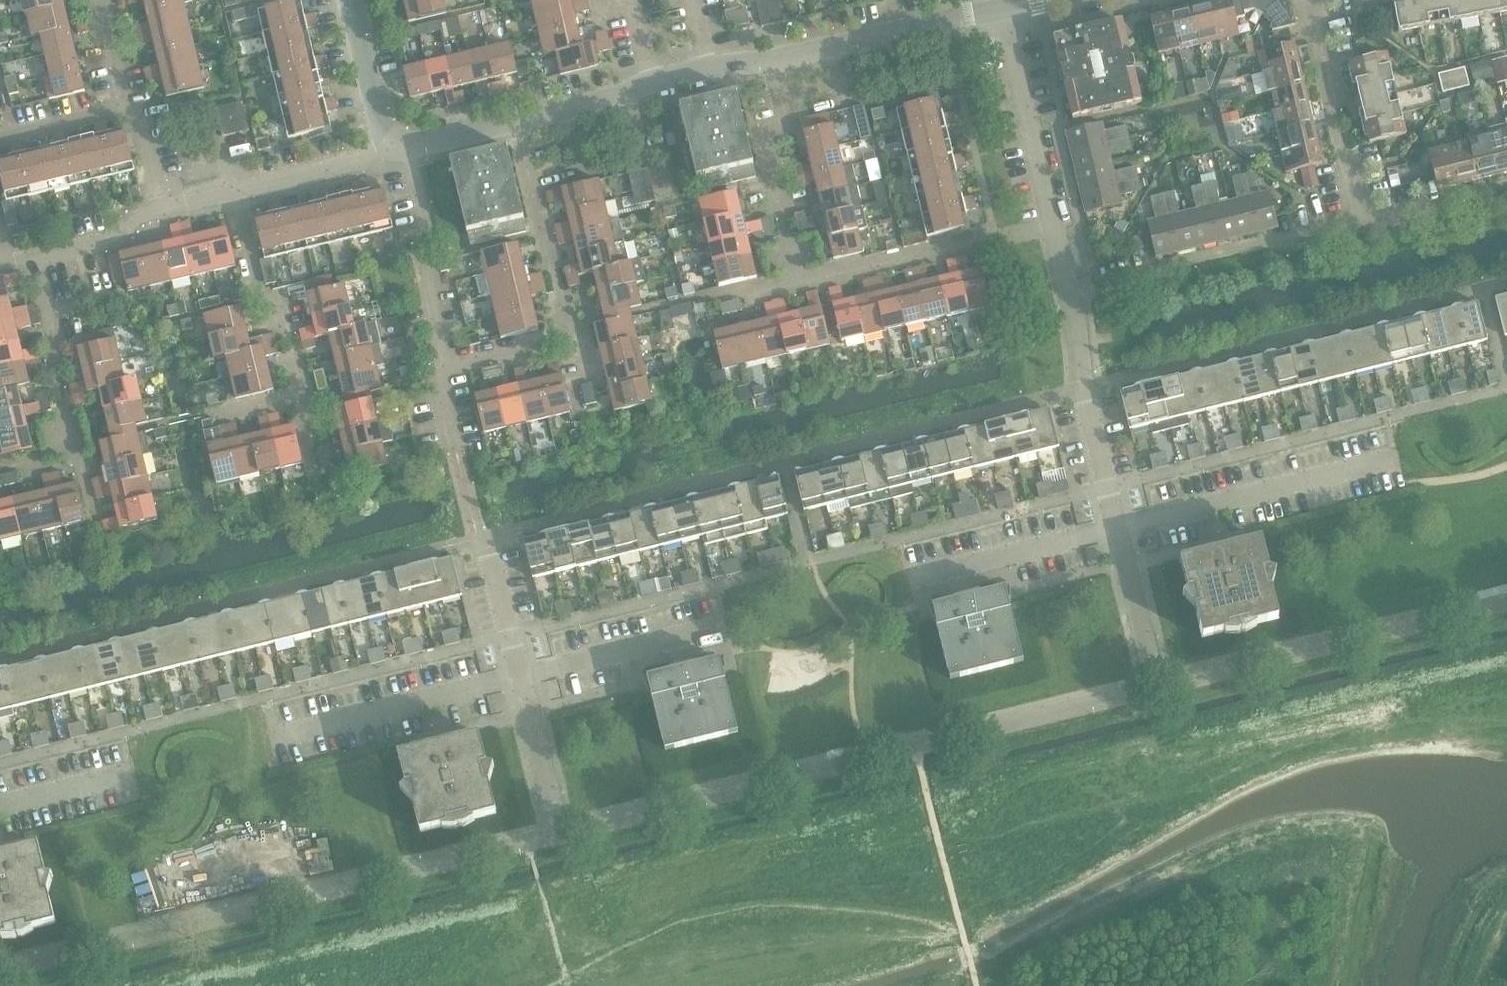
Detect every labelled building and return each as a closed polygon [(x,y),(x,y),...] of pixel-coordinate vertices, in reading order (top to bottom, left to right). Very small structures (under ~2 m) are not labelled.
[(27,15),(64,6),(63,0),(23,0),(27,15)] [(129,5),(144,1),(147,12),(184,3),(184,0),(128,0),(129,5)] [(403,1),(409,23),(447,14),(443,0),(406,0),(403,1)] [(534,14),(586,2),(585,0),(530,0),(534,14)] [(756,0),(762,27),(773,25),(767,0),(756,0)] [(773,25),(784,22),(779,0),(767,0),(773,25)] [(1209,1),(1219,40),(1239,35),(1235,16),(1231,0),(1228,0),(1224,1),(1224,0),(1212,0),(1209,1)] [(1235,16),(1254,12),(1262,16),(1272,0),(1231,0),(1235,16)] [(1293,28),(1286,0),(1272,0),(1262,16),(1269,21),(1276,48),(1292,44),(1289,29),(1293,28)] [(1398,32),(1420,28),(1415,0),(1392,0),(1398,32)] [(1420,28),(1439,25),(1434,0),(1415,0),(1420,28)] [(1439,25),(1459,21),(1455,0),(1434,0),(1439,25)] [(1459,21),(1479,17),(1476,0),(1455,0),(1459,21)] [(1479,17),(1500,14),(1497,0),(1476,0),(1479,17)] [(1500,14),(1506,12),(1506,0),(1497,0),(1500,14)] [(301,1),(258,11),(257,6),(233,12),(235,23),(259,17),(278,96),(321,86),(317,71),(327,69),(324,56),(314,59),(307,29),(317,27),(314,14),(304,16),(301,1)] [(1209,1),(1195,4),(1196,8),(1190,9),(1199,45),(1219,40),(1209,1)] [(573,15),(588,12),(586,2),(534,14),(539,35),(576,26),(573,15)] [(147,12),(149,24),(134,27),(137,37),(189,24),(184,3),(147,12)] [(64,6),(27,15),(32,37),(40,35),(40,34),(70,27),(64,6)] [(1184,7),(1169,10),(1179,50),(1199,45),(1190,9),(1184,10),(1184,7)] [(1156,17),(1150,19),(1158,55),(1179,50),(1169,10),(1156,13),(1156,17)] [(392,16),(381,19),(383,29),(394,26),(392,16)] [(466,34),(463,16),(420,23),(421,33),(445,29),(447,38),(466,34)] [(1122,22),(1053,38),(1073,120),(1141,103),(1122,22)] [(78,35),(88,32),(86,24),(76,26),(78,35)] [(189,24),(137,37),(139,47),(154,43),(156,54),(194,45),(189,24)] [(576,26),(539,35),(544,57),(556,54),(555,53),(581,47),(581,46),(576,26)] [(70,27),(40,34),(40,35),(45,55),(75,48),(70,27)] [(403,30),(394,32),(397,42),(406,40),(403,30)] [(595,34),(597,42),(608,40),(606,31),(595,34)] [(555,53),(556,54),(561,75),(599,66),(596,54),(610,50),(608,40),(597,42),(581,46),(581,47),(555,53)] [(1254,40),(1245,42),(1248,55),(1257,53),(1254,40)] [(510,44),(488,49),(495,78),(517,73),(510,44)] [(1276,48),(1257,53),(1262,73),(1302,64),(1298,50),(1295,51),(1293,44),(1292,44),(1276,48)] [(156,54),(159,66),(144,69),(147,79),(199,66),(194,45),(156,54)] [(75,48),(45,55),(50,76),(80,69),(75,48)] [(488,49),(467,54),(474,83),(495,78),(488,49)] [(467,54),(446,59),(453,88),(474,83),(467,54)] [(1386,54),(1350,62),(1352,69),(1348,70),(1352,85),(1356,84),(1392,75),(1386,54)] [(446,59),(425,64),(432,93),(453,88),(446,59)] [(527,63),(517,65),(519,75),(529,72),(527,63)] [(425,64),(403,69),(410,99),(432,93),(425,64)] [(1302,64),(1262,73),(1267,93),(1303,85),(1302,79),(1305,78),(1302,64)] [(199,66),(147,79),(149,89),(164,85),(167,97),(205,88),(199,66)] [(1225,67),(1219,82),(1235,79),(1233,70),(1225,67)] [(1465,68),(1438,75),(1443,93),(1469,87),(1465,68)] [(80,69),(50,76),(44,78),(49,100),(85,92),(80,69)] [(1210,71),(1205,73),(1210,91),(1216,75),(1210,71)] [(15,75),(5,78),(7,87),(17,84),(15,75)] [(1392,75),(1356,84),(1360,103),(1396,94),(1392,75)] [(1199,79),(1187,82),(1190,97),(1203,93),(1199,79)] [(505,82),(497,84),(499,94),(508,92),(505,82)] [(17,84),(7,87),(9,95),(19,93),(17,84)] [(497,84),(488,86),(490,96),(499,94),(497,84)] [(1183,85),(1167,89),(1169,102),(1172,101),(1186,98),(1183,85)] [(1303,85),(1267,93),(1272,113),(1311,104),(1308,90),(1304,90),(1303,85)] [(324,101),(321,86),(278,96),(288,139),(331,129),(327,113),(337,111),(334,98),(324,101)] [(1228,89),(1216,91),(1219,103),(1231,101),(1228,89)] [(455,94),(457,104),(466,102),(463,92),(455,94)] [(736,92),(679,106),(696,178),(697,177),(700,191),(756,178),(752,164),(753,164),(736,92)] [(1473,92),(1457,96),(1460,106),(1475,102),(1473,92)] [(455,94),(446,96),(448,106),(457,104),(455,94)] [(1360,103),(1361,109),(1358,110),(1361,124),(1401,115),(1396,94),(1360,103)] [(939,99),(896,109),(907,153),(949,142),(946,128),(956,125),(953,113),(943,115),(939,99)] [(1447,100),(1440,102),(1443,113),(1450,111),(1447,100)] [(243,102),(215,109),(222,138),(249,131),(243,102)] [(1311,104),(1272,113),(1276,133),(1312,124),(1311,118),(1315,118),(1311,104)] [(884,107),(871,110),(875,128),(888,125),(884,107)] [(1237,112),(1221,116),(1223,124),(1239,121),(1237,112)] [(828,114),(800,120),(808,154),(838,147),(833,125),(831,125),(828,114)] [(1401,115),(1361,124),(1365,138),(1368,137),(1370,143),(1406,135),(1401,115)] [(867,119),(857,122),(861,140),(871,137),(867,119)] [(96,135),(82,139),(92,182),(135,171),(125,129),(109,132),(107,122),(94,125),(96,135)] [(1102,123),(1066,132),(1071,152),(1129,138),(1126,126),(1104,131),(1102,123)] [(1312,124),(1276,133),(1281,153),(1321,143),(1317,129),(1314,130),(1312,124)] [(1486,129),(1488,136),(1498,176),(1506,174),(1506,129),(1506,124),(1486,129)] [(1241,127),(1225,131),(1228,144),(1244,140),(1241,127)] [(2,202),(8,227),(18,225),(12,200),(92,182),(82,139),(67,142),(65,132),(52,135),(54,145),(25,152),(22,142),(10,145),(12,155),(0,158),(0,174),(6,201),(2,202)] [(673,133),(665,135),(667,147),(675,145),(673,133)] [(1488,136),(1468,141),(1477,177),(1483,176),(1484,179),(1498,176),(1488,136)] [(268,138),(256,141),(258,151),(271,148),(268,138)] [(1132,150),(1129,138),(1071,152),(1076,173),(1112,164),(1110,155),(1132,150)] [(1472,182),(1471,179),(1477,177),(1468,141),(1448,146),(1458,186),(1472,182)] [(907,153),(917,194),(959,184),(956,170),(966,167),(963,155),(953,157),(949,142),(907,153)] [(1313,167),(1322,165),(1320,158),(1324,157),(1321,143),(1281,153),(1286,173),(1301,170),(1305,188),(1318,186),(1313,167)] [(1428,151),(1433,171),(1421,174),(1422,181),(1435,178),(1437,187),(1443,185),(1444,189),(1458,186),(1448,146),(1428,151)] [(523,219),(524,219),(507,147),(450,160),(467,232),(468,232),(471,246),(527,232),(523,219)] [(811,166),(796,170),(798,178),(808,176),(813,174),(843,167),(838,147),(808,154),(811,166)] [(874,151),(863,154),(865,162),(876,160),(874,151)] [(1114,172),(1112,164),(1076,173),(1081,193),(1139,179),(1136,167),(1114,172)] [(843,167),(813,174),(818,196),(857,187),(851,165),(843,167)] [(648,169),(628,173),(631,184),(650,180),(648,169)] [(1255,172),(1244,175),(1258,233),(1278,228),(1269,192),(1261,194),(1255,172)] [(1231,178),(1237,200),(1228,202),(1237,238),(1258,233),(1244,175),(1231,178)] [(1400,186),(1398,175),(1389,177),(1392,189),(1400,186)] [(810,185),(808,176),(798,178),(800,187),(810,185)] [(1120,196),(1142,191),(1139,179),(1081,193),(1086,214),(1122,205),(1120,196)] [(599,180),(547,193),(549,203),(570,199),(572,210),(604,202),(599,180)] [(650,180),(631,184),(633,195),(653,190),(650,180)] [(352,184),(354,193),(340,197),(350,240),(393,229),(383,187),(367,190),(365,181),(352,184)] [(881,181),(873,183),(875,194),(884,192),(881,181)] [(1215,182),(1203,185),(1217,243),(1237,238),(1228,202),(1220,204),(1215,182)] [(925,232),(901,237),(904,248),(928,242),(927,237),(962,229),(962,231),(964,230),(964,229),(970,227),(966,212),(976,209),(973,197),(963,199),(959,184),(917,194),(925,232)] [(1196,210),(1188,212),(1196,248),(1217,243),(1203,185),(1191,188),(1196,210)] [(138,187),(128,189),(131,202),(141,200),(138,187)] [(857,187),(818,196),(823,217),(853,210),(862,208),(857,187)] [(653,190),(633,195),(636,206),(655,201),(653,190)] [(276,283),(271,258),(350,240),(340,197),(325,200),(323,191),(310,193),(312,203),(283,210),(281,200),(268,203),(270,213),(255,217),(265,259),(260,261),(266,285),(276,283)] [(736,192),(698,201),(704,223),(741,214),(736,192)] [(1174,192),(1162,195),(1176,253),(1196,248),(1188,212),(1179,214),(1174,192)] [(1155,220),(1147,222),(1156,258),(1176,253),(1162,195),(1150,197),(1155,220)] [(572,210),(575,221),(554,226),(557,236),(609,223),(604,202),(572,210)] [(674,207),(663,209),(666,219),(677,216),(674,207)] [(853,210),(823,217),(828,238),(858,231),(853,210)] [(804,212),(794,214),(796,223),(806,221),(804,212)] [(746,235),(762,231),(773,229),(770,219),(744,225),(741,214),(704,223),(708,244),(746,235)] [(806,221),(796,223),(798,232),(808,229),(806,221)] [(213,272),(204,234),(193,237),(189,222),(180,224),(192,277),(213,272)] [(1117,223),(1114,229),(1123,234),(1128,224),(1124,222),(1117,223)] [(609,223),(557,236),(559,245),(580,241),(582,252),(614,244),(609,223)] [(174,241),(162,244),(171,282),(192,277),(180,224),(170,227),(174,241)] [(204,234),(213,272),(235,267),(226,229),(204,234)] [(677,229),(668,231),(670,240),(679,238),(677,229)] [(773,229),(762,231),(764,241),(775,239),(773,229)] [(858,231),(828,238),(834,260),(863,253),(858,231)] [(746,235),(708,244),(713,265),(751,256),(746,235)] [(1140,236),(1132,238),(1132,241),(1135,251),(1143,249),(1140,236)] [(396,241),(385,244),(388,256),(399,254),(396,241)] [(896,241),(886,243),(888,252),(898,250),(896,241)] [(619,265),(619,264),(629,262),(624,242),(614,244),(582,252),(585,263),(564,268),(567,279),(582,275),(593,272),(593,271),(619,265)] [(162,244),(141,249),(150,287),(171,282),(162,244)] [(480,253),(486,275),(524,266),(518,244),(480,253)] [(119,255),(108,257),(115,285),(126,282),(128,292),(150,287),(141,249),(119,255)] [(751,256),(713,265),(719,287),(757,278),(751,256)] [(956,259),(969,312),(991,307),(982,269),(969,272),(966,257),(956,259)] [(950,276),(939,279),(948,317),(969,312),(956,259),(946,262),(950,276)] [(449,260),(439,263),(441,272),(452,270),(449,260)] [(619,265),(593,271),(593,272),(598,292),(636,284),(646,281),(641,260),(631,262),(631,261),(629,262),(619,264),(619,265)] [(479,276),(476,281),(480,295),(484,297),(491,296),(543,283),(541,274),(526,277),(524,266),(486,275),(479,276)] [(948,317),(939,279),(927,282),(924,267),(914,269),(927,322),(948,317)] [(904,272),(908,286),(897,289),(906,327),(927,322),(914,269),(904,272)] [(22,284),(19,274),(0,278),(0,301),(10,299),(7,288),(22,284)] [(582,275),(567,279),(569,287),(584,284),(582,275)] [(304,283),(307,294),(312,316),(350,307),(345,285),(334,287),(332,276),(304,283)] [(882,277),(872,279),(885,332),(906,327),(897,289),(885,292),(882,277)] [(872,279),(862,282),(866,296),(855,299),(864,337),(885,332),(872,279)] [(543,283),(491,296),(496,317),(534,308),(531,297),(546,293),(543,283)] [(692,283),(681,286),(684,296),(695,293),(692,283)] [(636,284),(598,292),(606,318),(605,323),(632,317),(630,312),(630,308),(641,306),(636,284)] [(676,287),(665,290),(667,300),(678,297),(676,287)] [(840,287),(829,290),(841,342),(864,337),(855,299),(843,302),(840,287)] [(241,290),(231,292),(234,303),(243,300),(241,290)] [(807,295),(810,310),(799,312),(808,350),(830,345),(817,292),(807,295)] [(219,296),(209,299),(211,308),(221,306),(219,296)] [(1496,299),(1505,336),(1506,335),(1506,296),(1496,299)] [(0,301),(0,323),(38,315),(36,305),(12,311),(10,299),(0,301)] [(730,302),(732,313),(742,311),(739,300),(730,302)] [(808,350),(799,312),(788,315),(784,300),(774,303),(787,355),(808,350)] [(730,302),(720,305),(723,315),(732,313),(730,302)] [(774,303),(765,305),(768,320),(756,322),(766,360),(787,355),(774,303)] [(1477,303),(1458,308),(1467,345),(1487,341),(1477,303)] [(169,318),(179,316),(177,305),(167,307),(169,318)] [(242,307),(204,316),(209,338),(247,329),(242,307)] [(355,328),(355,327),(350,307),(312,316),(315,327),(300,331),(302,342),(314,339),(329,336),(329,335),(355,328)] [(534,308),(496,317),(501,339),(539,330),(534,308)] [(1458,308),(1439,313),(1448,350),(1467,345),(1458,308)] [(670,310),(659,313),(661,323),(672,320),(670,310)] [(1439,313),(1420,317),(1430,355),(1448,350),(1439,313)] [(40,324),(38,315),(0,323),(0,346),(20,341),(17,330),(40,324)] [(605,323),(594,326),(599,348),(637,339),(632,317),(605,323)] [(1420,317),(1402,322),(1411,359),(1430,355),(1420,317)] [(191,319),(180,322),(183,332),(193,329),(191,319)] [(672,320),(661,323),(664,332),(675,330),(672,320)] [(756,322),(736,327),(745,365),(766,360),(756,322)] [(1402,322),(1383,327),(1392,364),(1411,359),(1402,322)] [(355,328),(329,335),(329,336),(334,355),(371,346),(366,324),(355,327),(355,328)] [(736,327),(714,333),(723,370),(724,370),(745,365),(736,327)] [(1383,327),(1364,331),(1374,369),(1392,364),(1383,327)] [(225,356),(252,350),(251,349),(267,345),(267,346),(278,344),(276,334),(249,340),(247,329),(209,338),(214,360),(226,357),(225,356)] [(75,337),(77,348),(82,371),(120,362),(115,339),(105,342),(102,331),(75,337)] [(1364,331),(1346,336),(1355,373),(1374,369),(1364,331)] [(478,334),(468,337),(470,346),(481,344),(478,334)] [(1346,336),(1327,341),(1337,378),(1355,373),(1346,336)] [(314,339),(302,342),(304,351),(316,348),(314,339)] [(637,339),(599,348),(604,369),(642,360),(637,339)] [(39,359),(37,349),(22,353),(20,341),(0,346),(0,368),(39,359)] [(974,341),(967,342),(969,352),(976,350),(974,341)] [(1327,341),(1309,345),(1318,383),(1337,378),(1327,341)] [(252,350),(225,356),(226,357),(231,377),(268,368),(266,357),(280,353),(278,344),(267,346),(267,345),(251,349),(252,350)] [(371,346),(334,355),(339,376),(376,367),(384,365),(379,344),(371,346)] [(1309,345),(1290,350),(1299,387),(1318,383),(1309,345)] [(1290,350),(1271,355),(1280,392),(1299,387),(1290,350)] [(933,352),(921,355),(925,368),(936,365),(933,352)] [(1271,355),(1252,359),(1262,397),(1280,392),(1271,355)] [(30,384),(27,372),(42,368),(39,359),(0,368),(0,390),(18,386),(18,387),(30,384)] [(1252,359),(1234,364),(1243,401),(1262,397),(1252,359)] [(539,380),(548,418),(570,413),(558,360),(547,363),(550,378),(539,380)] [(642,360),(604,369),(609,390),(647,381),(642,360)] [(85,382),(70,385),(73,396),(84,393),(99,390),(99,389),(125,382),(125,381),(120,362),(82,371),(85,382)] [(1234,364),(1215,369),(1224,406),(1243,401),(1234,364)] [(491,367),(494,378),(504,376),(501,365),(491,367)] [(382,389),(376,367),(339,376),(345,402),(346,407),(372,400),(371,397),(370,392),(382,389)] [(491,367),(482,369),(484,380),(494,378),(491,367)] [(268,368),(231,377),(236,399),(274,390),(268,368)] [(548,418),(539,380),(528,383),(524,368),(514,371),(517,386),(518,385),(527,423),(548,418)] [(1215,369),(1196,373),(1206,410),(1224,406),(1215,369)] [(324,370),(313,372),(315,382),(326,379),(324,370)] [(723,370),(711,373),(716,393),(728,390),(724,370),(723,370)] [(1494,370),(1486,372),(1490,386),(1497,384),(1494,370)] [(1196,373),(1178,378),(1187,415),(1206,410),(1196,373)] [(1178,378),(1159,382),(1171,429),(1189,425),(1187,415),(1178,378)] [(1456,380),(1459,394),(1467,392),(1464,378),(1456,380)] [(125,382),(99,389),(99,390),(104,410),(142,401),(137,379),(125,381),(125,382)] [(326,379),(315,382),(318,392),(329,389),(326,379)] [(1456,380),(1448,382),(1451,396),(1459,394),(1456,380)] [(647,381),(609,390),(614,412),(652,403),(647,381)] [(1159,382),(1140,387),(1150,424),(1152,434),(1171,429),(1159,382)] [(592,383),(581,386),(584,396),(595,393),(592,383)] [(517,386),(497,390),(506,428),(527,423),(518,385),(517,386)] [(747,385),(730,389),(734,404),(750,400),(747,385)] [(18,387),(18,386),(0,390),(0,412),(23,407),(18,387)] [(1122,394),(1122,396),(1122,397),(1130,429),(1150,424),(1140,387),(1126,391),(1125,391),(1123,392),(1123,393),(1122,394)] [(1419,389),(1422,403),(1430,401),(1426,387),(1419,389)] [(1419,389),(1411,391),(1414,405),(1422,403),(1419,389)] [(414,390),(403,393),(405,403),(416,400),(414,390)] [(497,390),(475,396),(484,433),(506,428),(497,390)] [(47,391),(36,394),(38,403),(49,401),(47,391)] [(84,393),(73,396),(75,405),(86,402),(84,393)] [(217,393),(206,396),(208,406),(219,403),(217,393)] [(595,393),(584,396),(586,405),(597,403),(595,393)] [(1381,398),(1385,412),(1392,410),(1389,397),(1381,398)] [(1381,398),(1373,400),(1377,414),(1385,412),(1381,398)] [(346,407),(334,409),(339,431),(377,422),(372,400),(346,407)] [(25,417),(52,410),(49,401),(38,403),(23,407),(0,412),(0,435),(28,428),(25,417)] [(135,426),(163,419),(161,412),(146,416),(142,401),(104,410),(110,436),(111,440),(137,434),(136,430),(135,426)] [(1344,408),(1347,421),(1355,420),(1352,406),(1344,408)] [(1344,408),(1336,410),(1339,423),(1347,421),(1344,408)] [(1027,415),(1036,453),(1058,447),(1050,415),(1050,414),(1050,413),(1048,412),(1047,411),(1046,411),(1045,411),(1027,415)] [(268,416),(281,469),(303,464),(294,426),(281,429),(278,414),(268,416)] [(1027,415),(1006,421),(1015,458),(1036,453),(1027,415)] [(1314,415),(1307,417),(1310,431),(1318,429),(1314,415)] [(258,419),(262,433),(251,436),(260,474),(281,469),(268,416),(258,419)] [(1307,417),(1299,419),(1302,433),(1310,431),(1307,417)] [(229,441),(226,427),(214,430),(212,419),(202,422),(217,484),(239,479),(230,441),(229,441)] [(377,422),(339,431),(344,452),(382,443),(392,441),(387,420),(377,422)] [(1006,421),(985,426),(994,463),(1015,458),(1006,421)] [(236,424),(225,426),(226,427),(229,441),(230,441),(239,479),(260,474),(251,436),(239,439),(236,424)] [(1277,424),(1269,426),(1272,440),(1280,438),(1277,424)] [(985,426),(964,431),(974,468),(994,463),(985,426)] [(1269,426),(1261,428),(1265,442),(1272,440),(1269,426)] [(165,427),(154,430),(156,440),(167,437),(165,427)] [(0,435),(0,458),(33,450),(28,428),(0,435)] [(964,431),(943,436),(953,474),(974,468),(964,431)] [(111,440),(100,443),(105,465),(143,456),(151,454),(145,432),(137,434),(111,440)] [(1240,434),(1232,436),(1235,449),(1243,447),(1240,434)] [(943,436),(922,442),(932,479),(953,474),(943,436)] [(1232,436),(1224,438),(1227,451),(1235,449),(1232,436)] [(922,442),(902,447),(911,484),(932,479),(922,442)] [(382,443),(344,452),(350,475),(388,466),(382,443)] [(1194,445),(1198,459),(1206,457),(1202,443),(1194,445)] [(1194,445),(1187,447),(1190,461),(1198,459),(1194,445)] [(328,446),(317,449),(319,458),(330,456),(328,446)] [(902,447),(880,452),(892,499),(914,494),(911,484),(902,447)] [(880,452),(860,457),(871,504),(892,499),(880,452)] [(1165,452),(1157,454),(1161,468),(1169,466),(1165,452)] [(1157,454),(1149,456),(1153,470),(1161,468),(1157,454)] [(108,476),(93,480),(95,489),(148,477),(143,456),(105,465),(108,476)] [(330,456),(319,458),(322,468),(332,466),(330,456)] [(860,457),(838,462),(850,508),(850,509),(871,504),(860,457)] [(838,462),(817,468),(826,505),(829,513),(850,508),(838,462)] [(817,468),(795,473),(804,510),(826,505),(817,468)] [(7,475),(10,485),(20,483),(17,472),(7,475)] [(52,474),(64,527),(86,522),(77,484),(65,487),(61,472),(52,474)] [(45,491),(34,494),(43,532),(64,527),(52,474),(42,476),(45,491)] [(0,476),(0,487),(0,488),(10,485),(7,475),(0,476)] [(148,477),(95,489),(97,499),(112,496),(115,507),(153,498),(148,477)] [(756,483),(765,520),(766,520),(787,515),(778,477),(756,483)] [(1044,483),(1047,496),(1055,494),(1052,481),(1044,483)] [(756,483),(735,488),(747,535),(768,530),(766,520),(765,520),(756,483)] [(1044,483),(1036,485),(1039,498),(1047,496),(1044,483)] [(735,488),(714,494),(725,541),(747,535),(735,488)] [(1010,491),(1002,493),(1005,507),(1013,505),(1010,491)] [(1002,493),(994,495),(998,509),(1005,507),(1002,493)] [(34,494),(13,499),(22,537),(43,532),(34,494)] [(714,494),(693,499),(702,536),(704,546),(725,541),(714,494)] [(115,507),(118,518),(103,522),(105,532),(158,520),(153,498),(115,507)] [(0,502),(0,542),(22,537),(13,499),(0,502)] [(693,499),(672,504),(681,541),(702,536),(693,499)] [(968,502),(960,503),(963,517),(971,515),(968,502)] [(960,503),(952,505),(956,519),(963,517),(960,503)] [(672,504),(651,509),(660,547),(681,541),(672,504)] [(651,509),(630,514),(639,552),(660,547),(651,509)] [(918,514),(922,528),(929,526),(926,512),(918,514)] [(630,514),(609,520),(618,557),(639,552),(630,514)] [(918,514),(910,516),(914,530),(922,528),(918,514)] [(609,520),(588,525),(597,562),(618,557),(609,520)] [(884,522),(876,524),(880,538),(888,536),(884,522)] [(876,524),(868,526),(872,540),(880,538),(876,524)] [(588,525),(567,530),(576,567),(597,562),(588,525)] [(567,530),(546,535),(555,573),(576,567),(567,530)] [(834,535),(837,549),(845,547),(842,533),(834,535)] [(525,542),(525,543),(533,578),(555,573),(546,535),(527,540),(526,541),(525,541),(525,542)] [(834,535),(826,537),(829,551),(837,549),(834,535)] [(1279,619),(1271,589),(1269,581),(1272,580),(1262,540),(1180,560),(1190,601),(1193,600),(1202,638),(1279,619)] [(773,550),(776,564),(784,562),(781,548),(773,550)] [(773,550),(765,552),(768,566),(776,564),(773,550)] [(462,596),(454,564),(454,563),(453,562),(453,561),(452,560),(451,560),(450,559),(449,559),(433,563),(442,601),(462,596)] [(738,559),(730,561),(734,574),(742,573),(738,559)] [(730,561),(723,563),(726,576),(734,574),(730,561)] [(433,563),(414,568),(423,605),(442,601),(433,563)] [(414,568),(396,573),(405,610),(423,605),(414,568)] [(689,571),(692,585),(700,583),(696,569),(689,571)] [(689,571),(681,573),(684,587),(692,585),(689,571)] [(396,573),(377,577),(386,615),(405,610),(396,573)] [(377,577),(358,582),(368,619),(386,615),(377,577)] [(647,582),(650,595),(658,593),(654,580),(647,582)] [(358,582),(340,587),(349,624),(368,619),(358,582)] [(647,582),(639,584),(642,597),(650,595),(647,582)] [(340,587),(321,591),(330,629),(349,624),(340,587)] [(1005,589),(932,607),(936,624),(950,680),(1023,662),(1010,606),(1005,589)] [(605,592),(608,606),(616,604),(613,590),(605,592)] [(321,591),(302,596),(312,633),(330,629),(321,591)] [(605,592),(597,594),(600,608),(608,606),(605,592)] [(302,596),(284,601),(293,638),(312,633),(302,596)] [(284,601),(265,605),(274,643),(293,638),(284,601)] [(563,602),(566,616),(574,614),(571,601),(563,602)] [(563,602),(555,604),(558,618),(566,616),(563,602)] [(265,605),(246,610),(255,647),(274,643),(265,605)] [(246,610),(227,615),(237,652),(255,647),(246,610)] [(227,615),(209,619),(218,657),(237,652),(227,615)] [(209,619),(190,624),(199,661),(218,657),(209,619)] [(190,624),(172,629),(181,666),(199,661),(190,624)] [(172,629),(153,633),(162,671),(181,666),(172,629)] [(450,631),(453,644),(461,642),(457,629),(450,631)] [(450,631),(442,633),(445,646),(453,644),(450,631)] [(153,633),(134,638),(144,675),(162,671),(153,633)] [(134,638),(116,643),(125,680),(144,675),(134,638)] [(412,640),(416,654),(424,652),(421,638),(412,640)] [(412,640),(405,642),(408,656),(416,654),(412,640)] [(116,643),(97,647),(106,684),(125,680),(116,643)] [(97,647),(78,652),(87,689),(106,684),(97,647)] [(375,649),(378,663),(387,661),(383,647),(375,649)] [(375,649),(367,651),(371,665),(378,663),(375,649)] [(78,652),(59,657),(69,694),(87,689),(78,652)] [(59,657),(41,661),(50,699),(69,694),(59,657)] [(338,659),(341,672),(349,670),(346,657),(338,659)] [(338,659),(330,660),(333,674),(341,672),(338,659)] [(696,665),(647,678),(651,693),(665,751),(738,733),(725,681),(720,660),(696,665)] [(41,661),(22,666),(31,703),(50,699),(41,661)] [(22,666),(3,671),(13,708),(31,703),(22,666)] [(301,668),(304,682),(311,680),(308,666),(301,668)] [(301,668),(292,670),(296,684),(304,682),(301,668)] [(0,671),(0,719),(14,716),(12,708),(13,708),(3,671),(0,671)] [(271,675),(263,677),(266,691),(274,689),(271,675)] [(263,677),(255,679),(259,693),(266,691),(263,677)] [(226,686),(229,700),(237,698),(233,685),(226,686)] [(226,686),(217,689),(221,702),(229,700),(226,686)] [(196,694),(188,696),(192,710),(199,708),(196,694)] [(188,696),(180,698),(184,712),(192,710),(188,696)] [(159,703),(151,705),(154,719),(162,717),(159,703)] [(151,705),(143,707),(146,721),(154,719),(151,705)] [(114,714),(117,728),(125,726),(121,713),(114,714)] [(114,714),(105,716),(109,730),(117,728),(114,714)] [(84,722),(76,724),(79,738),(87,736),(84,722)] [(76,724),(68,726),(71,740),(79,738),(76,724)] [(46,731),(39,733),(42,747),(50,745),(46,731)] [(39,733),(31,735),(34,749),(42,747),(39,733)] [(487,776),(490,775),(480,735),(410,752),(398,755),(408,796),(411,795),(420,833),(497,814),(487,776)] [(2,742),(5,756),(13,754),(9,740),(2,742)] [(49,893),(47,886),(49,885),(39,844),(0,854),(0,938),(56,924),(49,893)]
